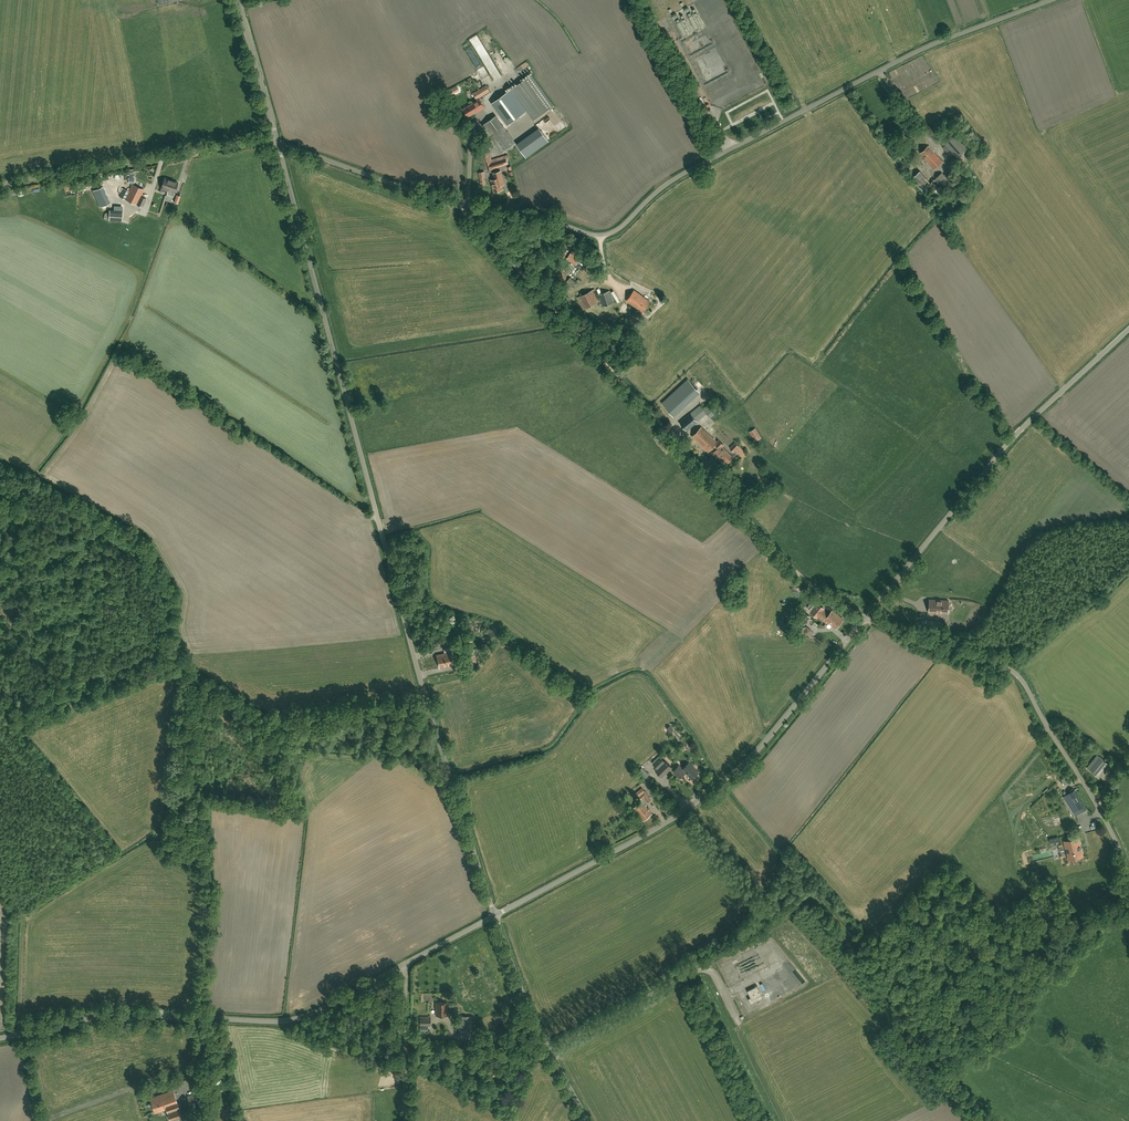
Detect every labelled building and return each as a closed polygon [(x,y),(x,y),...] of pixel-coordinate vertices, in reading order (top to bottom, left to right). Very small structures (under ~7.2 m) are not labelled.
[(704,27),(694,8),(692,10),(702,28),(704,27)] [(699,27),(691,12),(687,14),(695,29),(699,27)] [(693,33),(683,15),(680,16),(690,35),(693,33)] [(687,33),(679,18),(675,20),(683,35),(687,33)] [(476,52),(482,50),(479,39),(473,41),(476,52)] [(708,69),(712,68),(714,62),(713,59),(716,59),(716,56),(718,56),(717,49),(712,50),(711,54),(705,55),(705,59),(703,59),(703,62),(708,61),(707,65),(703,66),(702,70),(708,69)] [(486,52),(480,56),(494,76),(496,75),(492,70),(496,67),(486,52)] [(504,75),(516,68),(512,60),(506,63),(504,60),(498,64),(504,75)] [(554,107),(532,75),(494,101),(509,123),(527,111),(534,121),(554,107)] [(477,99),(490,91),(486,85),(473,93),(477,99)] [(477,111),(485,107),(481,101),(476,104),(475,102),(464,108),(468,116),(477,111)] [(946,127),(951,123),(947,119),(943,124),(946,127)] [(506,129),(502,124),(489,134),(492,139),(506,129)] [(954,135),(946,143),(958,156),(966,149),(954,135)] [(934,169),(943,161),(934,151),(934,152),(928,146),(920,152),(926,159),(925,159),(934,169)] [(487,169),(507,163),(504,155),(491,159),(489,151),(488,152),(487,151),(481,153),(487,169)] [(502,185),(504,184),(501,171),(493,173),(495,179),(491,180),(494,191),(503,189),(502,185)] [(943,186),(949,181),(941,173),(936,178),(943,186)] [(165,189),(165,191),(167,192),(171,180),(164,178),(161,187),(165,189)] [(167,194),(169,195),(171,191),(175,192),(178,182),(171,180),(167,192),(167,194)] [(937,182),(934,186),(940,191),(943,188),(937,182)] [(142,208),(146,199),(141,197),(144,190),(132,184),(129,191),(123,188),(120,196),(142,208)] [(104,205),(110,202),(107,197),(97,201),(100,207),(104,205)] [(576,265),(580,258),(571,252),(567,259),(576,265)] [(596,298),(598,297),(597,294),(595,289),(577,297),(583,309),(598,302),(596,298)] [(643,311),(650,301),(634,290),(627,300),(643,311)] [(603,306),(614,303),(610,291),(599,294),(603,306)] [(711,409),(706,413),(710,417),(715,413),(711,409)] [(697,421),(691,413),(680,422),(687,430),(698,421),(697,421)] [(713,452),(717,456),(719,454),(718,453),(723,448),(722,446),(724,444),(719,440),(717,442),(701,426),(692,436),(708,451),(712,447),(716,450),(713,452)] [(755,441),(762,437),(756,427),(749,432),(755,441)] [(730,448),(734,451),(739,446),(735,442),(730,448)] [(722,461),(724,459),(728,462),(733,457),(723,448),(718,453),(719,454),(717,456),(722,461)] [(929,599),(929,612),(948,613),(949,600),(929,599)] [(818,603),(812,611),(818,616),(819,615),(825,620),(828,623),(829,622),(836,628),(844,619),(833,610),(830,614),(824,609),(824,608),(818,603)] [(803,612),(797,619),(803,624),(809,617),(803,612)] [(941,631),(943,622),(928,620),(927,628),(941,631)] [(808,635),(810,637),(814,632),(812,631),(812,630),(807,626),(804,625),(801,629),(803,631),(808,635)] [(468,656),(469,664),(469,665),(476,664),(475,655),(477,655),(476,648),(472,649),(472,645),(466,646),(468,656)] [(453,664),(450,652),(449,647),(443,648),(444,653),(445,653),(446,657),(444,657),(445,660),(443,660),(445,666),(453,664)] [(440,667),(445,666),(443,660),(445,660),(444,657),(446,657),(445,653),(444,653),(437,655),(440,667)] [(666,761),(665,761),(660,756),(652,763),(657,769),(656,770),(662,777),(672,767),(666,761)] [(1100,756),(1089,769),(1098,777),(1109,763),(1100,756)] [(692,779),(699,773),(689,762),(683,769),(679,765),(673,771),(680,778),(686,772),(692,779)] [(642,781),(649,787),(652,784),(646,778),(642,781)] [(633,808),(635,811),(643,821),(652,814),(644,804),(647,802),(651,799),(642,787),(634,793),(640,801),(641,800),(642,802),(637,805),(633,808)] [(1076,814),(1086,808),(1074,789),(1065,795),(1076,814)] [(1095,835),(1079,839),(1084,858),(1099,854),(1095,835)] [(1070,852),(1067,853),(1069,860),(1079,857),(1083,856),(1078,837),(1064,841),(1066,848),(1069,847),(1070,852)] [(751,997),(748,998),(751,1004),(763,998),(757,985),(747,990),(751,997)] [(447,1015),(447,1002),(436,1002),(436,1015),(447,1015)] [(429,1030),(429,1026),(431,1026),(431,1016),(420,1016),(420,1026),(420,1030),(429,1030)] [(471,1036),(472,1016),(460,1016),(460,1036),(471,1036)] [(488,1054),(489,1045),(473,1043),(473,1052),(488,1054)] [(164,1089),(169,1087),(166,1079),(161,1081),(164,1089)] [(173,1090),(150,1097),(155,1112),(166,1109),(170,1120),(182,1117),(173,1090)] [(190,1103),(201,1101),(199,1092),(188,1095),(190,1103)]
